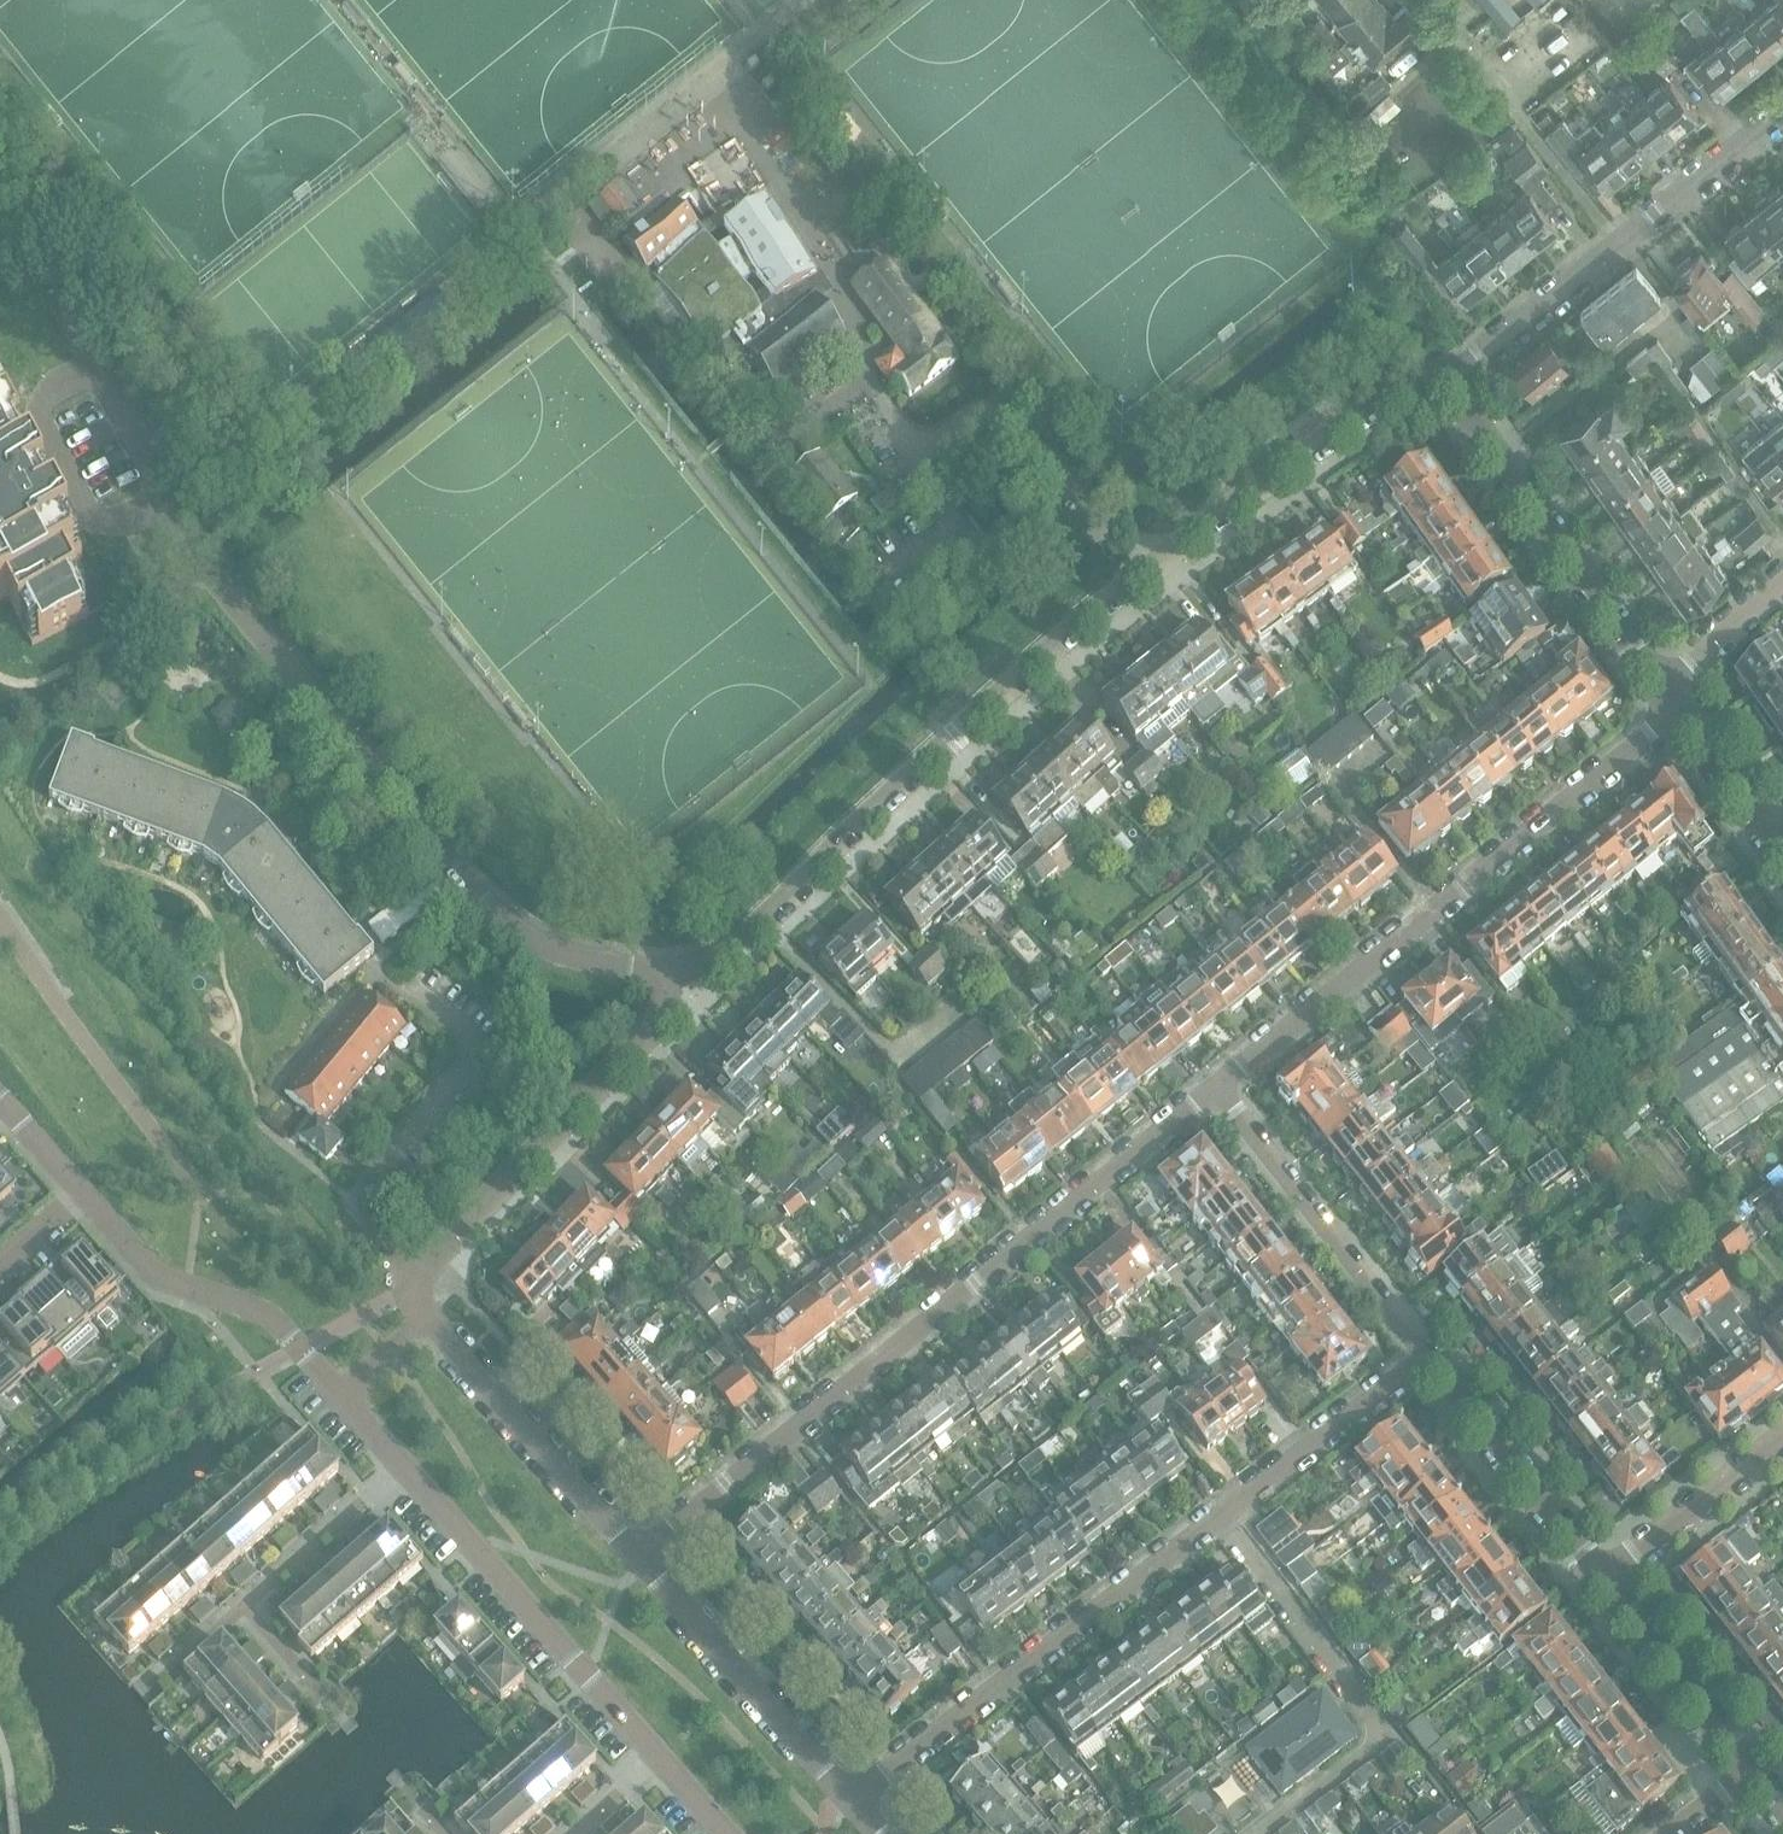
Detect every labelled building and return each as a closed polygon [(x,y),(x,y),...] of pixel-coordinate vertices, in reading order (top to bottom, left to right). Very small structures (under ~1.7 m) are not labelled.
[(1360,48),(1373,64),(1421,24),(1405,5),(1393,15),(1380,0),(1320,0),(1330,13),(1349,36),(1314,67),(1322,75),(1329,68),(1333,72),(1360,48)] [(1504,31),(1521,17),(1507,1),(1506,0),(1479,0),(1504,31)] [(1691,0),(1671,0),(1670,1),(1708,50),(1697,59),(1695,57),(1685,65),(1698,82),(1708,74),(1722,91),(1748,71),(1713,27),(1691,0)] [(1782,42),(1782,12),(1774,0),(1764,0),(1745,15),(1738,6),(1738,7),(1773,51),(1782,42)] [(1782,12),(1782,0),(1774,0),(1782,12)] [(1748,71),(1773,51),(1738,7),(1727,16),(1713,27),(1748,71)] [(1299,15),(1288,24),(1297,35),(1305,29),(1308,26),(1299,15)] [(1341,41),(1320,16),(1308,26),(1305,29),(1306,30),(1300,35),(1320,59),(1341,41)] [(1664,74),(1676,64),(1650,35),(1637,44),(1664,74)] [(1355,116),(1392,84),(1381,71),(1348,100),(1349,101),(1345,104),(1355,116)] [(1647,98),(1675,133),(1697,114),(1669,79),(1647,98)] [(1633,108),(1622,102),(1612,90),(1606,94),(1618,108),(1624,116),(1652,151),(1675,133),(1647,98),(1633,108)] [(1389,93),(1370,110),(1382,124),(1401,107),(1389,93)] [(1613,113),(1618,108),(1606,94),(1601,98),(1613,113)] [(1629,169),(1652,151),(1624,116),(1602,133),(1593,122),(1592,122),(1629,169)] [(1629,169),(1592,122),(1575,136),(1563,120),(1556,125),(1553,120),(1541,130),(1575,172),(1576,171),(1595,194),(1605,187),(1606,188),(1629,169)] [(1515,151),(1526,142),(1515,128),(1501,139),(1512,153),(1515,151)] [(1535,176),(1546,166),(1526,142),(1515,151),(1535,176)] [(1523,185),(1535,176),(1515,151),(1512,153),(1503,160),(1523,185)] [(1460,180),(1453,171),(1444,178),(1451,187),(1460,180)] [(1782,188),(1779,185),(1767,194),(1782,214),(1782,187),(1782,188)] [(613,187),(587,207),(607,233),(633,213),(613,187)] [(1507,210),(1535,245),(1558,226),(1530,192),(1507,210)] [(1767,194),(1756,203),(1759,207),(1748,215),(1781,255),(1782,253),(1782,214),(1767,194)] [(778,389),(844,337),(815,299),(811,301),(802,286),(816,277),(765,200),(723,227),(733,241),(716,255),(704,240),(700,244),(693,235),(697,232),(675,203),(624,243),(646,271),(652,266),(659,275),(652,280),(710,354),(717,349),(730,365),(748,351),(778,389)] [(1511,264),(1535,245),(1507,210),(1483,229),(1511,264)] [(1739,251),(1729,259),(1757,294),(1768,285),(1757,271),(1769,261),(1771,263),(1781,255),(1748,215),(1727,232),(1730,236),(1728,237),(1739,251)] [(1421,269),(1433,259),(1406,226),(1395,234),(1400,242),(1421,269)] [(1449,245),(1455,240),(1443,226),(1437,230),(1449,245)] [(1488,282),(1511,264),(1483,229),(1460,248),(1488,282)] [(1466,300),(1488,282),(1460,248),(1438,266),(1466,300)] [(1766,313),(1750,293),(1733,272),(1722,281),(1700,254),(1693,259),(1691,256),(1679,265),(1682,268),(1678,271),(1683,278),(1672,287),(1686,305),(1701,325),(1733,300),(1752,324),(1766,313)] [(920,302),(916,298),(887,260),(853,287),(895,341),(929,314),(931,317),(942,308),(931,293),(920,302)] [(1605,342),(1661,296),(1637,267),(1581,312),(1605,342)] [(1707,332),(1704,329),(1692,313),(1682,321),(1697,340),(1699,339),(1715,359),(1721,354),(1706,333),(1707,332)] [(1777,313),(1770,318),(1781,332),(1782,330),(1782,322),(1777,313)] [(962,357),(931,317),(929,314),(895,341),(899,346),(876,364),(890,382),(896,377),(911,396),(962,357)] [(1536,391),(1569,364),(1548,339),(1515,366),(1536,391)] [(1672,364),(1672,361),(1658,340),(1648,347),(1656,359),(1655,359),(1662,368),(1662,367),(1680,393),(1688,388),(1672,364)] [(1635,374),(1655,359),(1656,359),(1648,347),(1627,364),(1635,374)] [(1773,365),(1782,356),(1782,353),(1778,347),(1766,357),(1773,365)] [(1761,374),(1773,365),(1766,357),(1755,366),(1761,374)] [(1720,381),(1703,361),(1694,368),(1688,382),(1702,399),(1712,391),(1711,389),(1720,381)] [(1728,388),(1735,396),(1746,387),(1740,379),(1728,388)] [(1723,406),(1735,396),(1728,388),(1717,398),(1723,406)] [(1629,420),(1613,397),(1562,434),(1582,461),(1579,463),(1589,477),(1626,451),(1614,434),(1620,430),(1618,427),(1629,420)] [(106,607),(57,513),(54,514),(48,502),(44,494),(46,491),(15,432),(0,405),(0,605),(9,601),(33,647),(90,617),(89,616),(106,607)] [(1691,438),(1704,428),(1695,415),(1682,425),(1691,438)] [(1765,435),(1773,444),(1782,457),(1782,421),(1765,435)] [(1704,428),(1691,438),(1701,451),(1713,442),(1704,428)] [(1773,444),(1765,435),(1742,454),(1753,467),(1756,465),(1782,498),(1782,457),(1773,444)] [(1608,497),(1649,468),(1642,458),(1635,463),(1626,451),(1589,477),(1598,490),(1601,488),(1608,497)] [(1720,451),(1711,457),(1726,479),(1735,473),(1720,451)] [(825,522),(856,497),(822,452),(791,476),(786,470),(778,476),(787,488),(795,483),(825,522)] [(1408,475),(1404,471),(1380,488),(1384,493),(1379,496),(1387,507),(1384,509),(1392,521),(1399,516),(1442,486),(1435,476),(1437,472),(1431,464),(1427,464),(1425,463),(1408,475)] [(1620,521),(1661,492),(1653,481),(1657,478),(1649,468),(1608,497),(1615,508),(1612,510),(1620,521)] [(1736,474),(1726,480),(1734,492),(1744,485),(1736,474)] [(1447,486),(1443,487),(1442,486),(1399,516),(1415,538),(1458,509),(1450,498),(1452,493),(1447,486)] [(881,517),(896,505),(886,492),(871,504),(881,517)] [(1639,541),(1680,511),(1673,501),(1669,504),(1661,492),(1620,521),(1629,533),(1631,531),(1639,541)] [(1459,511),(1458,509),(1415,538),(1425,552),(1417,558),(1420,562),(1423,567),(1424,567),(1432,561),(1474,532),(1468,523),(1470,518),(1464,510),(1459,511)] [(1651,565),(1692,536),(1684,525),(1688,522),(1680,511),(1639,541),(1645,551),(1642,553),(1651,565)] [(1378,531),(1391,522),(1387,516),(1374,525),(1378,531)] [(1746,526),(1761,542),(1771,533),(1756,517),(1746,526)] [(1352,553),(1367,543),(1348,518),(1334,529),(1336,531),(1352,553)] [(1751,551),(1761,542),(1746,526),(1737,535),(1751,551)] [(1354,555),(1352,553),(1336,531),(1326,539),(1322,534),(1313,540),(1308,539),(1300,545),(1300,549),(1298,551),(1329,593),(1353,575),(1352,574),(1353,573),(1346,562),(1354,555)] [(1480,533),(1476,533),(1474,532),(1432,561),(1448,585),(1491,555),(1485,546),(1487,541),(1480,533)] [(1724,535),(1714,542),(1719,549),(1727,543),(1729,541),(1724,535)] [(1669,584),(1711,554),(1704,544),(1700,547),(1692,536),(1651,565),(1660,577),(1663,575),(1669,584)] [(1407,544),(1403,539),(1390,548),(1394,553),(1407,544)] [(1711,554),(1669,584),(1687,609),(1699,598),(1702,601),(1712,592),(1710,589),(1722,578),(1716,570),(1720,567),(1716,562),(1725,555),(1724,554),(1733,547),(1729,541),(1727,543),(1719,549),(1711,554)] [(1306,610),(1329,593),(1298,551),(1289,558),(1285,556),(1277,561),(1278,566),(1275,568),(1306,610)] [(1497,556),(1492,557),(1491,555),(1448,585),(1465,608),(1507,578),(1501,569),(1503,564),(1497,556)] [(1411,576),(1423,567),(1420,562),(1407,571),(1411,576)] [(1284,626),(1306,610),(1275,568),(1266,574),(1262,573),(1254,579),(1254,583),(1251,585),(1282,627),(1284,626)] [(1281,641),(1283,640),(1288,636),(1282,627),(1251,585),(1238,590),(1230,596),(1231,600),(1227,603),(1239,619),(1231,626),(1247,648),(1258,641),(1260,643),(1275,633),(1281,641)] [(1427,600),(1440,590),(1436,585),(1423,594),(1427,600)] [(1516,595),(1513,591),(1469,623),(1485,645),(1529,613),(1524,606),(1524,603),(1519,595),(1516,595)] [(1339,618),(1346,613),(1336,601),(1330,605),(1339,618)] [(1535,622),(1529,614),(1529,613),(1485,645),(1501,667),(1532,644),(1535,650),(1543,652),(1549,647),(1541,638),(1544,635),(1542,632),(1543,629),(1538,622),(1535,622)] [(1316,635),(1322,631),(1313,617),(1307,622),(1316,635)] [(1454,635),(1444,622),(1443,621),(1415,640),(1426,655),(1454,635)] [(1195,629),(1192,631),(1189,628),(1178,637),(1181,640),(1172,647),(1205,689),(1212,697),(1221,707),(1227,702),(1218,691),(1211,695),(1205,687),(1227,669),(1195,629)] [(1288,636),(1283,640),(1292,653),(1293,652),(1298,648),(1288,636)] [(320,658),(329,651),(318,638),(309,645),(320,658)] [(1775,643),(1759,657),(1756,655),(1746,665),(1748,667),(1736,678),(1750,698),(1782,675),(1782,654),(1775,643)] [(1468,647),(1466,648),(1465,646),(1454,654),(1460,663),(1473,654),(1468,647)] [(1212,697),(1205,689),(1172,647),(1163,654),(1161,651),(1147,662),(1189,715),(1212,697)] [(1609,697),(1599,683),(1576,650),(1556,666),(1593,710),(1595,713),(1607,703),(1609,697)] [(1443,653),(1423,669),(1431,680),(1452,664),(1443,653)] [(1464,668),(1476,659),(1473,654),(1460,663),(1464,668)] [(1288,694),(1265,662),(1264,661),(1250,671),(1247,674),(1266,698),(1267,697),(1273,705),(1274,705),(1287,695),(1288,694)] [(1189,715),(1147,662),(1133,673),(1135,677),(1126,684),(1148,710),(1166,733),(1189,715)] [(1525,668),(1533,679),(1539,674),(1531,664),(1525,668)] [(1595,713),(1593,710),(1556,666),(1555,666),(1561,674),(1541,690),(1572,727),(1572,726),(1580,719),(1585,721),(1595,713)] [(1256,705),(1266,698),(1247,674),(1238,681),(1256,705)] [(1750,698),(1758,709),(1755,711),(1762,722),(1782,707),(1782,675),(1750,698)] [(1406,683),(1388,698),(1389,699),(1400,712),(1418,698),(1406,683)] [(1175,745),(1166,733),(1148,710),(1126,684),(1118,690),(1116,687),(1104,697),(1106,700),(1103,703),(1135,742),(1150,731),(1154,737),(1171,748),(1175,745)] [(1514,684),(1508,689),(1517,701),(1523,696),(1515,686),(1514,684)] [(1572,727),(1541,690),(1521,707),(1551,743),(1560,736),(1565,738),(1572,732),(1572,727)] [(1287,695),(1274,705),(1279,712),(1292,703),(1287,695)] [(229,697),(211,715),(223,728),(242,710),(229,697)] [(1495,702),(1489,707),(1495,715),(1498,719),(1505,714),(1495,702)] [(1379,705),(1361,721),(1371,733),(1390,717),(1379,705)] [(1551,743),(1521,707),(1501,723),(1531,760),(1539,753),(1545,755),(1551,749),(1551,743)] [(1782,739),(1782,707),(1762,722),(1771,734),(1774,732),(1781,741),(1782,739)] [(1531,760),(1501,723),(1498,719),(1495,715),(1474,732),(1480,740),(1480,739),(1511,776),(1518,770),(1524,771),(1531,766),(1531,760)] [(1360,750),(1374,739),(1355,717),(1342,727),(1360,750)] [(1121,767),(1080,723),(1077,725),(1074,722),(1064,732),(1067,734),(1058,742),(1104,793),(1103,793),(1111,802),(1119,794),(1118,787),(1109,778),(1121,767)] [(1349,760),(1360,750),(1342,727),(1330,737),(1349,760)] [(1337,769),(1349,760),(1330,737),(1319,746),(1337,769)] [(96,750),(96,748),(73,739),(50,799),(204,856),(220,867),(325,995),(375,953),(359,934),(357,936),(269,829),(252,814),(243,807),(223,796),(96,750)] [(1510,777),(1511,776),(1480,739),(1480,740),(1460,756),(1490,792),(1498,786),(1503,788),(1510,782),(1510,777)] [(1083,812),(1103,793),(1104,793),(1058,742),(1050,750),(1047,747),(1034,759),(1071,800),(1079,809),(1080,808),(1083,812)] [(1328,777),(1337,769),(1319,746),(1309,754),(1328,777)] [(1303,749),(1298,754),(1313,773),(1318,769),(1307,755),(1303,749)] [(1153,785),(1165,775),(1145,752),(1133,762),(1153,785)] [(1296,754),(1275,771),(1293,794),(1315,778),(1296,754)] [(1489,793),(1490,792),(1460,756),(1440,772),(1470,809),(1477,803),(1483,805),(1490,799),(1489,793)] [(1079,809),(1071,800),(1034,759),(1022,771),(1024,773),(1016,781),(1068,840),(1074,834),(1065,824),(1068,822),(1067,820),(1079,809)] [(1395,760),(1384,768),(1391,776),(1401,768),(1395,760)] [(1143,793),(1153,785),(1133,762),(1123,770),(1143,793)] [(1468,810),(1470,809),(1440,772),(1438,773),(1419,789),(1449,826),(1456,820),(1462,822),(1469,816),(1468,810)] [(1005,786),(994,796),(996,799),(994,802),(1031,842),(1020,852),(1046,881),(1057,871),(1047,860),(1068,840),(1016,781),(1007,789),(1005,786)] [(1704,831),(1672,783),(1664,783),(1655,790),(1653,798),(1647,802),(1684,847),(1693,857),(1712,842),(1703,831),(1704,831)] [(1306,813),(1329,794),(1322,785),(1299,803),(1306,813)] [(1449,826),(1419,789),(1399,806),(1429,843),(1436,837),(1441,839),(1449,833),(1448,827),(1449,826)] [(1682,848),(1684,847),(1647,802),(1639,809),(1634,807),(1626,814),(1627,819),(1626,820),(1657,858),(1660,856),(1657,853),(1665,846),(1668,849),(1677,842),(1682,848)] [(1285,830),(1306,813),(1299,803),(1277,821),(1285,830)] [(1259,827),(1269,819),(1258,805),(1248,813),(1259,827)] [(1429,843),(1399,806),(1378,823),(1408,859),(1416,853),(1422,855),(1428,850),(1427,844),(1429,843)] [(1646,867),(1657,858),(1626,820),(1617,827),(1612,825),(1604,832),(1605,837),(1603,838),(1635,877),(1638,874),(1635,871),(1644,864),(1646,867)] [(959,833),(950,841),(987,882),(994,889),(997,892),(1018,873),(1036,891),(1046,881),(1020,852),(1010,862),(972,821),(969,824),(967,821),(957,831),(959,833)] [(1263,848),(1285,830),(1277,821),(1255,839),(1263,848)] [(1386,884),(1394,876),(1360,835),(1351,843),(1353,846),(1341,855),(1375,896),(1388,886),(1386,884)] [(1624,885),(1635,877),(1603,838),(1595,846),(1590,843),(1582,850),(1582,855),(1581,857),(1612,895),(1615,892),(1612,889),(1621,882),(1624,885)] [(1133,850),(1124,839),(1116,845),(1126,856),(1133,850)] [(987,882),(950,841),(942,848),(939,846),(926,858),(964,899),(972,908),(993,889),(987,882)] [(1362,907),(1375,896),(1341,855),(1330,864),(1328,862),(1318,870),(1323,876),(1352,911),(1360,904),(1362,907)] [(1212,866),(1211,866),(1203,856),(1192,865),(1200,875),(1201,875),(1212,866)] [(1225,866),(1235,878),(1246,869),(1236,857),(1225,866)] [(1602,903),(1612,895),(1581,857),(1572,864),(1567,862),(1559,868),(1560,874),(1558,875),(1587,910),(1599,900),(1602,903)] [(972,908),(964,899),(926,858),(914,870),(916,872),(908,880),(945,920),(951,927),(972,908)] [(1706,875),(1712,870),(1702,858),(1697,863),(1706,875)] [(1344,918),(1352,911),(1323,876),(1318,870),(1313,864),(1293,881),(1298,888),(1297,889),(1301,894),(1331,932),(1345,920),(1344,918)] [(1670,882),(1673,878),(1664,866),(1660,870),(1670,882)] [(1157,895),(1138,874),(1132,880),(1151,901),(1157,895)] [(1558,875),(1557,876),(1552,874),(1545,880),(1546,885),(1536,893),(1567,932),(1568,931),(1578,922),(1576,919),(1587,910),(1558,875)] [(1269,889),(1273,886),(1264,875),(1256,882),(1274,905),(1279,900),(1269,889)] [(384,944),(443,896),(428,877),(372,923),(372,930),(384,944)] [(1693,902),(1707,891),(1697,878),(1683,890),(1693,902)] [(935,930),(945,920),(908,880),(899,888),(897,885),(886,895),(888,897),(886,900),(921,938),(933,927),(935,930)] [(382,897),(375,903),(358,883),(350,891),(371,917),(380,910),(380,909),(387,903),(382,897)] [(1646,899),(1650,895),(1642,884),(1637,888),(1646,899)] [(1212,903),(1199,888),(1194,892),(1207,908),(1212,903)] [(1735,906),(1738,904),(1727,888),(1724,891),(1724,890),(1685,917),(1690,925),(1686,929),(1702,950),(1706,948),(1714,959),(1756,930),(1748,917),(1744,919),(1735,906)] [(1536,893),(1535,894),(1530,892),(1523,898),(1523,903),(1514,910),(1546,949),(1556,941),(1553,937),(1562,930),(1565,933),(1567,932),(1536,893)] [(1186,915),(1200,903),(1192,894),(1174,908),(1178,912),(1182,909),(1186,915)] [(1317,943),(1331,932),(1301,894),(1280,911),(1309,946),(1315,941),(1317,943)] [(1625,918),(1630,914),(1620,902),(1615,906),(1625,918)] [(1679,912),(1673,904),(1664,911),(1670,919),(1679,912)] [(1514,910),(1513,912),(1508,909),(1500,917),(1501,921),(1492,929),(1523,967),(1534,959),(1531,956),(1540,948),(1543,951),(1546,949),(1514,910)] [(1179,921),(1175,916),(1170,911),(1156,922),(1165,932),(1179,921)] [(1300,953),(1309,946),(1280,911),(1258,929),(1288,966),(1302,955),(1300,953)] [(844,938),(842,940),(871,971),(872,970),(875,974),(890,960),(889,958),(894,952),(865,919),(854,929),(852,928),(843,936),(844,938)] [(1227,923),(1222,928),(1229,937),(1235,932),(1227,923)] [(961,938),(951,927),(945,932),(955,943),(961,938)] [(1492,929),(1490,930),(1485,928),(1478,935),(1479,939),(1468,948),(1506,995),(1530,975),(1529,973),(1523,967),(1492,929)] [(1274,978),(1288,966),(1258,929),(1237,946),(1265,981),(1272,975),(1274,978)] [(1769,947),(1756,930),(1714,959),(1721,969),(1717,972),(1732,993),(1737,991),(1743,999),(1739,1002),(1740,1005),(1782,975),(1782,967),(1778,960),(1775,962),(1766,949),(1769,947)] [(1084,932),(1074,941),(1088,957),(1098,948),(1084,932)] [(1573,938),(1585,951),(1589,947),(1578,934),(1573,938)] [(842,940),(820,960),(855,999),(879,977),(875,974),(872,970),(871,971),(842,940)] [(1257,988),(1265,981),(1237,946),(1214,965),(1245,1002),(1259,990),(1257,988)] [(939,981),(951,970),(930,949),(919,958),(939,981)] [(1566,965),(1555,952),(1551,956),(1562,969),(1566,965)] [(1112,957),(1105,963),(1111,970),(1113,973),(1120,967),(1112,957)] [(929,990),(939,981),(919,958),(908,968),(929,990)] [(1194,966),(1190,969),(1183,960),(1178,964),(1185,973),(1193,982),(1192,982),(1221,1018),(1229,1012),(1230,1014),(1245,1002),(1214,965),(1202,975),(1194,966)] [(1105,963),(1097,970),(1103,977),(1111,970),(1105,963)] [(1457,1020),(1494,990),(1472,963),(1457,974),(1449,964),(1440,971),(1438,967),(1424,979),(1457,1020)] [(1075,980),(1074,978),(1064,966),(1054,974),(1065,988),(1075,980)] [(1544,982),(1533,970),(1529,973),(1530,975),(1539,986),(1544,982)] [(1675,985),(1687,977),(1682,970),(1671,978),(1675,985)] [(1740,1005),(1718,1020),(1713,1013),(1701,1022),(1705,1029),(1652,1067),(1682,1110),(1782,1039),(1782,975),(1740,1005)] [(808,989),(811,986),(804,979),(801,982),(799,981),(789,990),(787,989),(778,998),(779,999),(776,1003),(812,1039),(813,1037),(810,1033),(821,1022),(832,1034),(842,1023),(808,989)] [(1418,1043),(1426,1052),(1461,1024),(1457,1020),(1424,979),(1410,990),(1413,993),(1404,1001),(1412,1010),(1401,1020),(1412,1035),(1418,1043)] [(1213,1024),(1221,1018),(1192,982),(1171,1000),(1202,1037),(1215,1026),(1213,1024)] [(1040,1004),(1048,997),(1041,988),(1032,996),(1040,1004)] [(1202,1037),(1171,1000),(1162,989),(1145,1002),(1139,995),(1134,999),(1178,1052),(1185,1046),(1187,1048),(1202,1037)] [(1603,991),(1592,1000),(1600,1010),(1611,1001),(1603,991)] [(391,1046),(407,1027),(368,995),(352,1014),(391,1046)] [(1170,1059),(1178,1052),(1134,999),(1130,1003),(1138,1012),(1142,1009),(1149,1018),(1127,1035),(1158,1073),(1172,1061),(1170,1059)] [(811,1040),(812,1039),(776,1003),(754,1024),(786,1057),(792,1051),(793,1052),(798,1047),(797,1046),(807,1036),(811,1040)] [(1630,1018),(1623,1008),(1611,1018),(1618,1027),(1630,1018)] [(1412,1035),(1401,1020),(1393,1010),(1381,1019),(1401,1044),(1406,1040),(1412,1035)] [(907,1013),(901,1019),(909,1027),(915,1021),(907,1013)] [(377,1062),(391,1046),(352,1014),(339,1030),(377,1062)] [(1624,1035),(1636,1026),(1630,1018),(1618,1027),(1624,1035)] [(1392,1051),(1401,1044),(1381,1019),(1369,1029),(1378,1040),(1389,1053),(1392,1051)] [(976,1058),(994,1043),(976,1021),(958,1035),(976,1058)] [(790,1061),(786,1057),(754,1024),(732,1046),(762,1076),(769,1083),(790,1061)] [(365,1078),(377,1062),(339,1030),(325,1046),(365,1078)] [(1098,1044),(1103,1040),(1096,1031),(1091,1035),(1098,1044)] [(965,1067),(969,1063),(976,1058),(958,1035),(947,1045),(965,1067)] [(1144,1084),(1158,1073),(1127,1035),(1105,1053),(1134,1088),(1142,1082),(1144,1084)] [(1413,1048),(1418,1043),(1412,1035),(1406,1040),(1413,1048)] [(1326,1059),(1343,1046),(1336,1038),(1277,1085),(1283,1093),(1280,1096),(1289,1108),(1293,1105),(1293,1106),(1333,1075),(1332,1074),(1325,1064),(1329,1061),(1326,1059)] [(1682,1110),(1713,1154),(1711,1155),(1718,1163),(1741,1147),(1735,1138),(1766,1115),(1782,1104),(1782,1039),(1682,1110)] [(1399,1059),(1413,1048),(1406,1040),(1401,1044),(1392,1051),(1399,1059)] [(965,1067),(947,1045),(935,1054),(953,1076),(965,1067)] [(351,1094),(365,1078),(325,1046),(312,1062),(351,1094)] [(720,1058),(710,1069),(725,1083),(714,1093),(747,1126),(758,1115),(767,1106),(764,1102),(776,1090),(768,1082),(732,1046),(729,1049),(727,1048),(719,1057),(720,1058)] [(993,1049),(972,1066),(982,1079),(1003,1061),(993,1049)] [(1126,1094),(1134,1088),(1105,1053),(1084,1071),(1114,1108),(1129,1097),(1126,1094)] [(942,1085),(947,1081),(953,1076),(935,1054),(924,1063),(942,1085)] [(338,1110),(351,1094),(312,1062),(299,1079),(338,1110)] [(931,1094),(942,1085),(924,1063),(913,1072),(931,1094)] [(1055,1080),(1060,1076),(1052,1066),(1047,1071),(1055,1080)] [(1351,1072),(1348,1074),(1342,1066),(1332,1074),(1333,1075),(1293,1106),(1310,1127),(1350,1096),(1363,1086),(1351,1072)] [(949,1081),(959,1094),(972,1083),(962,1071),(949,1081)] [(1047,1086),(1055,1080),(1047,1071),(1039,1077),(1047,1086)] [(1100,1119),(1114,1108),(1084,1071),(1062,1089),(1090,1124),(1098,1117),(1100,1119)] [(920,1103),(931,1094),(913,1072),(902,1081),(920,1103)] [(325,1127),(338,1110),(299,1079),(285,1095),(316,1121),(325,1127)] [(1083,1129),(1090,1124),(1062,1089),(1040,1106),(1071,1143),(1085,1132),(1083,1129)] [(714,1093),(703,1104),(689,1090),(675,1104),(674,1102),(667,1109),(669,1111),(668,1111),(710,1151),(721,1162),(728,1154),(707,1134),(719,1122),(735,1138),(747,1126),(714,1093)] [(1327,1149),(1387,1103),(1380,1095),(1365,1107),(1364,1106),(1360,1109),(1350,1096),(1310,1127),(1327,1149)] [(1386,1118),(1394,1111),(1387,1103),(1327,1149),(1343,1170),(1382,1139),(1374,1127),(1378,1124),(1379,1125),(1387,1119),(1386,1118)] [(1057,1155),(1071,1143),(1040,1106),(1018,1125),(1046,1160),(1054,1152),(1057,1155)] [(1468,1106),(1460,1112),(1461,1113),(1465,1118),(1473,1112),(1469,1107),(1468,1106)] [(648,1133),(679,1163),(690,1173),(710,1151),(668,1111),(667,1113),(665,1111),(659,1118),(660,1119),(648,1133)] [(819,1133),(833,1147),(836,1146),(855,1127),(840,1112),(819,1133)] [(875,1119),(857,1137),(867,1151),(887,1132),(886,1131),(877,1121),(875,1119)] [(344,1142),(325,1127),(316,1121),(300,1140),(327,1163),(344,1142)] [(1040,1165),(1046,1160),(1018,1125),(996,1142),(1027,1179),(1042,1167),(1040,1165)] [(1749,1128),(1736,1138),(1749,1156),(1757,1150),(1758,1141),(1749,1128)] [(661,1182),(679,1163),(648,1133),(635,1146),(632,1144),(626,1151),(628,1153),(627,1154),(661,1185),(663,1183),(661,1182)] [(855,1139),(837,1156),(839,1158),(847,1168),(848,1169),(867,1152),(867,1151),(857,1137),(855,1139)] [(1392,1151),(1385,1142),(1382,1139),(1343,1170),(1360,1192),(1367,1187),(1399,1162),(1400,1161),(1404,1159),(1415,1150),(1407,1140),(1392,1151)] [(1013,1190),(1027,1179),(996,1142),(974,1160),(1003,1195),(1012,1188),(1013,1190)] [(1213,1153),(1210,1156),(1202,1146),(1187,1158),(1186,1156),(1176,1163),(1178,1165),(1161,1178),(1176,1199),(1219,1167),(1218,1166),(1219,1160),(1213,1153)] [(1623,1171),(1606,1148),(1586,1163),(1604,1185),(1623,1171)] [(627,1154),(626,1155),(624,1153),(618,1160),(620,1162),(607,1176),(625,1193),(615,1203),(636,1223),(645,1213),(638,1206),(656,1187),(658,1188),(661,1185),(627,1154)] [(17,1186),(1,1168),(7,1162),(0,1154),(0,1202),(17,1186)] [(1377,1213),(1443,1162),(1436,1154),(1414,1171),(1413,1170),(1409,1173),(1400,1161),(1399,1162),(1367,1187),(1360,1192),(1377,1213)] [(1541,1190),(1566,1171),(1552,1154),(1528,1173),(1541,1190)] [(812,1169),(801,1158),(791,1168),(802,1179),(812,1169)] [(819,1176),(819,1177),(822,1181),(828,1188),(829,1189),(841,1177),(840,1176),(847,1168),(839,1158),(821,1175),(819,1176)] [(1441,1164),(1443,1162),(1377,1213),(1392,1234),(1432,1203),(1422,1190),(1447,1171),(1441,1164)] [(789,1168),(788,1170),(784,1166),(768,1183),(783,1198),(801,1180),(789,1168)] [(1230,1174),(1226,1177),(1219,1167),(1176,1199),(1193,1220),(1235,1188),(1235,1187),(1238,1185),(1230,1174)] [(929,1185),(936,1179),(927,1169),(921,1174),(929,1185)] [(815,1172),(794,1189),(806,1205),(828,1188),(822,1181),(819,1177),(815,1172)] [(963,1228),(985,1210),(957,1176),(936,1193),(963,1228)] [(1746,1203),(1750,1207),(1773,1189),(1769,1183),(1750,1198),(1751,1200),(1746,1203)] [(1243,1198),(1235,1188),(1193,1220),(1202,1232),(1206,1230),(1213,1239),(1251,1209),(1251,1208),(1254,1206),(1246,1195),(1243,1198)] [(675,1200),(668,1194),(663,1189),(655,1197),(667,1208),(675,1200)] [(794,1189),(777,1204),(789,1218),(806,1205),(794,1189)] [(1775,1192),(1753,1211),(1754,1213),(1763,1224),(1782,1208),(1782,1202),(1775,1192)] [(942,1245),(963,1228),(936,1193),(915,1210),(942,1245)] [(615,1203),(605,1214),(586,1196),(573,1210),(571,1208),(564,1215),(566,1218),(599,1250),(612,1236),(611,1235),(618,1227),(625,1233),(636,1223),(615,1203)] [(1411,1253),(1475,1203),(1470,1196),(1457,1206),(1455,1204),(1441,1215),(1432,1203),(1392,1234),(1403,1247),(1405,1245),(1411,1253)] [(757,1197),(736,1216),(745,1227),(767,1208),(757,1197)] [(1639,1231),(1658,1217),(1642,1197),(1624,1211),(1639,1231)] [(1746,1203),(1751,1200),(1750,1198),(1708,1231),(1730,1258),(1748,1244),(1735,1228),(1754,1213),(1753,1211),(1750,1207),(1746,1203)] [(1449,1226),(1476,1204),(1475,1203),(1411,1253),(1412,1255),(1407,1260),(1416,1272),(1420,1269),(1426,1276),(1486,1230),(1479,1222),(1471,1228),(1471,1229),(1459,1238),(1449,1226)] [(1135,1213),(1143,1224),(1155,1215),(1146,1204),(1135,1213)] [(1259,1219),(1252,1210),(1251,1209),(1213,1239),(1214,1240),(1211,1243),(1219,1254),(1223,1251),(1230,1260),(1271,1228),(1262,1217),(1259,1219)] [(776,1210),(758,1225),(769,1238),(787,1224),(776,1210)] [(921,1262),(942,1245),(915,1210),(894,1227),(921,1262)] [(566,1218),(564,1220),(562,1217),(556,1224),(558,1226),(545,1239),(576,1270),(584,1262),(586,1264),(599,1250),(566,1218)] [(900,1279),(921,1262),(894,1227),(873,1245),(900,1279)] [(1268,1231),(1272,1228),(1271,1228),(1230,1260),(1231,1261),(1227,1265),(1235,1275),(1238,1272),(1245,1282),(1288,1249),(1279,1238),(1275,1240),(1268,1231)] [(1661,1255),(1675,1244),(1665,1231),(1651,1242),(1661,1255)] [(787,1243),(778,1232),(766,1242),(775,1253),(787,1243)] [(1496,1249),(1506,1241),(1500,1232),(1489,1240),(1496,1249)] [(1173,1237),(1170,1233),(1158,1242),(1161,1247),(1173,1237)] [(843,1251),(852,1262),(879,1296),(900,1279),(873,1245),(864,1234),(843,1251)] [(1164,1275),(1165,1274),(1132,1234),(1125,1240),(1124,1238),(1113,1246),(1115,1247),(1114,1248),(1146,1289),(1155,1282),(1163,1292),(1171,1285),(1198,1320),(1210,1311),(1177,1267),(1165,1277),(1164,1275)] [(567,1280),(576,1270),(545,1239),(532,1253),(530,1251),(524,1258),(526,1260),(525,1261),(558,1292),(569,1282),(567,1280)] [(715,1241),(695,1258),(702,1266),(703,1266),(722,1249),(715,1241)] [(1461,1301),(1503,1268),(1484,1244),(1442,1277),(1461,1301)] [(69,1267),(52,1282),(88,1324),(120,1295),(92,1263),(96,1260),(83,1245),(64,1262),(65,1263),(66,1262),(69,1267)] [(616,1266),(623,1258),(611,1246),(604,1254),(616,1266)] [(1673,1270),(1693,1254),(1688,1246),(1680,1252),(1675,1246),(1662,1256),(1673,1270)] [(1146,1289),(1114,1248),(1108,1254),(1106,1252),(1094,1262),(1095,1263),(1094,1265),(1126,1305),(1134,1298),(1140,1304),(1151,1295),(1146,1289)] [(1297,1261),(1289,1250),(1288,1249),(1245,1282),(1254,1293),(1251,1296),(1259,1306),(1301,1273),(1294,1264),(1297,1261)] [(879,1296),(852,1262),(843,1251),(822,1268),(858,1313),(879,1296)] [(1177,1267),(1184,1262),(1176,1251),(1168,1256),(1177,1267)] [(1536,1278),(1542,1273),(1525,1252),(1503,1268),(1461,1301),(1478,1323),(1536,1278)] [(608,1273),(616,1266),(604,1254),(597,1262),(608,1273)] [(655,1268),(671,1283),(682,1271),(667,1256),(655,1268)] [(525,1261),(524,1261),(522,1260),(516,1266),(518,1268),(504,1282),(507,1285),(503,1289),(517,1302),(521,1299),(536,1312),(544,1304),(545,1305),(558,1292),(525,1261)] [(1087,1270),(1075,1279),(1091,1299),(1081,1307),(1095,1324),(1105,1337),(1106,1337),(1116,1329),(1124,1323),(1125,1322),(1119,1315),(1128,1308),(1126,1305),(1094,1265),(1093,1266),(1091,1264),(1085,1269),(1087,1270)] [(858,1313),(822,1268),(821,1267),(801,1284),(810,1296),(837,1330),(858,1313)] [(118,1268),(109,1276),(118,1286),(127,1278),(118,1268)] [(1742,1309),(1711,1270),(1673,1300),(1693,1326),(1700,1321),(1732,1363),(1767,1408),(1782,1395),(1782,1379),(1734,1315),(1742,1309)] [(1201,1271),(1188,1281),(1193,1288),(1206,1278),(1201,1271)] [(1310,1285),(1314,1283),(1306,1272),(1302,1275),(1301,1273),(1259,1306),(1260,1307),(1263,1305),(1271,1314),(1268,1317),(1276,1327),(1317,1294),(1310,1285)] [(1542,1286),(1536,1278),(1478,1323),(1496,1346),(1538,1313),(1527,1298),(1542,1286)] [(88,1324),(52,1282),(34,1298),(29,1292),(15,1304),(56,1351),(88,1324)] [(708,1319),(721,1309),(700,1283),(688,1293),(708,1319)] [(1624,1284),(1606,1297),(1612,1305),(1630,1292),(1624,1284)] [(619,1289),(608,1300),(616,1308),(627,1298),(619,1289)] [(1210,1311),(1218,1305),(1209,1292),(1201,1298),(1210,1311)] [(1079,1335),(1089,1327),(1062,1293),(1051,1301),(1048,1297),(1027,1314),(1060,1354),(1081,1337),(1079,1335)] [(1331,1304),(1324,1295),(1323,1294),(1319,1296),(1317,1294),(1276,1327),(1276,1328),(1280,1326),(1287,1335),(1285,1338),(1292,1347),(1333,1315),(1327,1306),(1331,1304)] [(816,1347),(837,1330),(810,1296),(789,1313),(816,1347)] [(1555,1299),(1538,1313),(1496,1346),(1514,1369),(1572,1324),(1574,1323),(1555,1299)] [(1703,1339),(1693,1326),(1673,1300),(1665,1306),(1669,1312),(1659,1320),(1667,1330),(1675,1340),(1676,1338),(1687,1352),(1703,1339)] [(1667,1330),(1659,1320),(1646,1303),(1625,1319),(1635,1332),(1650,1321),(1661,1334),(1667,1330)] [(15,1304),(1,1317),(2,1318),(6,1322),(0,1328),(0,1351),(25,1379),(56,1351),(15,1304)] [(761,1322),(768,1316),(759,1305),(752,1310),(761,1322)] [(601,1325),(605,1321),(595,1309),(585,1318),(597,1329),(602,1326),(601,1325)] [(754,1328),(761,1322),(752,1310),(745,1316),(754,1328)] [(1762,1327),(1782,1353),(1782,1310),(1762,1327)] [(1222,1326),(1221,1325),(1210,1311),(1198,1320),(1210,1336),(1222,1326)] [(795,1364),(816,1347),(789,1313),(768,1330),(795,1364)] [(1048,1364),(1060,1354),(1027,1314),(1014,1325),(1017,1328),(1010,1334),(1040,1370),(1050,1382),(1050,1383),(1056,1390),(1062,1385),(1052,1373),(1054,1372),(1048,1364)] [(1347,1325),(1340,1316),(1339,1314),(1335,1317),(1333,1315),(1292,1347),(1309,1368),(1350,1336),(1344,1328),(1347,1325)] [(569,1354),(597,1329),(585,1318),(558,1342),(569,1354)] [(1183,1318),(1174,1325),(1182,1334),(1190,1327),(1183,1318)] [(628,1342),(640,1332),(634,1324),(621,1335),(628,1342)] [(1563,1345),(1579,1333),(1572,1324),(1514,1369),(1531,1391),(1574,1359),(1563,1345)] [(1162,1350),(1181,1335),(1174,1325),(1154,1340),(1162,1350)] [(621,1348),(606,1330),(602,1326),(597,1329),(569,1354),(568,1355),(582,1370),(580,1372),(585,1379),(588,1377),(621,1348)] [(774,1382),(795,1364),(768,1330),(746,1347),(774,1382)] [(1050,1382),(1040,1370),(1010,1334),(1002,1340),(1000,1336),(987,1347),(1020,1387),(1027,1380),(1040,1391),(1050,1383),(1050,1382)] [(1244,1334),(1234,1342),(1242,1352),(1252,1344),(1244,1334)] [(1360,1348),(1363,1346),(1356,1336),(1352,1338),(1350,1336),(1309,1368),(1325,1390),(1344,1376),(1345,1378),(1354,1371),(1353,1369),(1367,1358),(1360,1348)] [(1248,1361),(1243,1354),(1237,1346),(1220,1359),(1229,1370),(1217,1380),(1247,1419),(1249,1421),(1259,1412),(1258,1410),(1265,1405),(1238,1370),(1248,1361)] [(1008,1396),(1020,1387),(987,1347),(973,1359),(975,1361),(969,1366),(999,1403),(1006,1412),(1015,1404),(1008,1396)] [(659,1355),(641,1371),(621,1348),(588,1377),(590,1379),(587,1381),(593,1388),(596,1386),(608,1401),(659,1355)] [(0,1351),(0,1401),(25,1379),(0,1351)] [(1602,1364),(1597,1368),(1584,1351),(1574,1359),(1531,1391),(1550,1415),(1607,1370),(1602,1364)] [(667,1364),(659,1355),(608,1401),(609,1402),(607,1404),(613,1411),(615,1409),(627,1424),(660,1395),(648,1380),(667,1364)] [(1119,1362),(1129,1374),(1140,1365),(1135,1359),(1125,1358),(1119,1362)] [(1252,1365),(1258,1373),(1267,1367),(1260,1358),(1252,1365)] [(1743,1426),(1767,1408),(1732,1363),(1709,1381),(1743,1426)] [(747,1404),(758,1394),(736,1366),(724,1376),(747,1404)] [(959,1369),(959,1370),(956,1366),(944,1376),(941,1372),(941,1373),(973,1412),(979,1420),(999,1403),(969,1366),(961,1372),(959,1369)] [(1183,1380),(1189,1376),(1182,1366),(1176,1371),(1183,1380)] [(1600,1392),(1615,1380),(1607,1370),(1550,1415),(1568,1438),(1610,1405),(1600,1392)] [(961,1422),(973,1412),(941,1373),(928,1383),(931,1386),(923,1392),(963,1442),(972,1435),(961,1422)] [(1275,1393),(1287,1384),(1279,1374),(1267,1384),(1275,1393)] [(735,1413),(747,1404),(724,1376),(713,1385),(735,1413)] [(1217,1380),(1214,1377),(1203,1384),(1202,1382),(1192,1389),(1226,1435),(1233,1430),(1234,1431),(1246,1422),(1245,1421),(1247,1419),(1217,1380)] [(670,1391),(682,1380),(680,1378),(661,1395),(660,1395),(627,1424),(629,1425),(627,1427),(633,1434),(635,1432),(647,1446),(681,1415),(680,1413),(685,1409),(670,1391)] [(1163,1381),(1158,1384),(1154,1380),(1141,1390),(1161,1415),(1174,1405),(1208,1449),(1215,1443),(1217,1445),(1226,1437),(1225,1436),(1226,1435),(1192,1389),(1191,1390),(1195,1396),(1186,1403),(1178,1393),(1170,1400),(1165,1394),(1171,1390),(1163,1381)] [(1719,1445),(1743,1426),(1709,1381),(1699,1389),(1698,1387),(1683,1399),(1719,1445)] [(1140,1391),(1128,1399),(1130,1402),(1145,1420),(1148,1425),(1149,1424),(1161,1415),(1141,1390),(1140,1391)] [(1290,1414),(1296,1409),(1282,1391),(1276,1396),(1290,1414)] [(57,1408),(65,1401),(56,1392),(48,1399),(57,1408)] [(955,1449),(963,1442),(923,1392),(916,1398),(913,1395),(900,1406),(932,1445),(944,1436),(955,1449)] [(1636,1406),(1620,1418),(1610,1405),(1568,1438),(1585,1460),(1643,1415),(1636,1406)] [(921,1455),(932,1445),(900,1406),(887,1417),(890,1419),(883,1425),(928,1482),(934,1477),(925,1466),(927,1463),(921,1455)] [(1006,1412),(1000,1417),(1013,1432),(1019,1427),(1006,1412)] [(685,1454),(702,1439),(681,1415),(647,1446),(648,1447),(646,1449),(652,1457),(654,1454),(667,1470),(670,1466),(673,1470),(687,1457),(685,1454)] [(1633,1434),(1648,1422),(1643,1415),(1585,1460),(1603,1483),(1646,1450),(1633,1434)] [(1154,1431),(1149,1424),(1148,1425),(1145,1420),(1126,1436),(1166,1486),(1187,1470),(1156,1430),(1154,1431)] [(1416,1442),(1401,1423),(1355,1459),(1362,1469),(1350,1478),(1357,1488),(1416,1442)] [(928,1483),(928,1482),(883,1425),(876,1431),(873,1427),(860,1438),(900,1488),(902,1491),(922,1476),(928,1483)] [(1067,1447),(1075,1440),(1066,1429),(1058,1435),(1065,1444),(1067,1447)] [(1145,1502),(1166,1486),(1126,1436),(1131,1443),(1111,1459),(1145,1502)] [(338,1473),(320,1452),(306,1437),(285,1456),(317,1492),(338,1473)] [(869,1513),(900,1488),(860,1438),(840,1455),(843,1458),(832,1467),(869,1513)] [(1416,1442),(1357,1488),(1353,1491),(1359,1499),(1364,1496),(1365,1498),(1377,1488),(1384,1497),(1431,1461),(1416,1442)] [(1673,1451),(1656,1464),(1646,1450),(1603,1483),(1621,1506),(1680,1460),(1673,1451)] [(1026,1478),(1047,1462),(1038,1451),(1018,1467),(1026,1478)] [(1001,1474),(1013,1464),(1006,1455),(994,1464),(1001,1474)] [(296,1510),(317,1492),(285,1456),(264,1474),(296,1510)] [(1124,1518),(1145,1502),(1111,1459),(1090,1475),(1124,1518)] [(1383,1527),(1445,1480),(1431,1461),(1384,1497),(1390,1505),(1379,1514),(1383,1521),(1380,1524),(1383,1527)] [(982,1482),(980,1481),(974,1473),(962,1482),(970,1492),(982,1482)] [(275,1528),(296,1510),(264,1474),(243,1492),(275,1528)] [(830,1507),(842,1497),(823,1474),(811,1484),(830,1507)] [(1104,1534),(1124,1518),(1090,1475),(1070,1491),(1104,1534)] [(1412,1534),(1459,1498),(1445,1480),(1383,1527),(1385,1529),(1388,1526),(1394,1534),(1406,1525),(1412,1534)] [(817,1517),(830,1507),(811,1484),(799,1495),(807,1504),(789,1519),(795,1526),(813,1512),(817,1517)] [(978,1500),(985,1509),(1005,1494),(997,1484),(978,1500)] [(1104,1534),(1070,1491),(1058,1500),(1053,1493),(1042,1500),(1050,1510),(1082,1549),(1083,1550),(1104,1534)] [(254,1547),(275,1528),(243,1492),(223,1510),(254,1547)] [(332,1510),(339,1503),(330,1492),(322,1499),(332,1510)] [(1082,1549),(1050,1510),(1042,1500),(1039,1496),(1034,1501),(1043,1513),(1043,1514),(1047,1519),(1034,1530),(1068,1573),(1088,1558),(1083,1550),(1082,1549)] [(1474,1517),(1460,1498),(1459,1498),(1412,1534),(1419,1543),(1408,1551),(1416,1562),(1474,1517)] [(324,1516),(332,1510),(322,1499),(315,1505),(324,1516)] [(961,1512),(971,1524),(985,1513),(976,1501),(961,1512)] [(929,1525),(941,1515),(933,1504),(921,1514),(929,1525)] [(752,1564),(789,1531),(769,1509),(745,1530),(743,1528),(734,1536),(736,1539),(732,1542),(752,1564)] [(234,1565),(254,1547),(223,1510),(202,1528),(234,1565)] [(1743,1535),(1757,1523),(1749,1514),(1674,1573),(1699,1605),(1748,1567),(1760,1557),(1743,1535)] [(1488,1535),(1474,1517),(1416,1562),(1423,1571),(1434,1562),(1441,1571),(1488,1535)] [(1272,1551),(1296,1532),(1288,1520),(1276,1529),(1270,1521),(1256,1531),(1272,1551)] [(946,1545),(956,1537),(945,1523),(935,1530),(946,1545)] [(360,1542),(368,1535),(358,1524),(351,1531),(360,1542)] [(213,1583),(234,1565),(202,1528),(181,1546),(213,1583)] [(290,1546),(298,1539),(289,1528),(281,1535),(290,1546)] [(420,1566),(407,1551),(388,1529),(366,1548),(398,1585),(420,1566)] [(889,1538),(895,1545),(902,1547),(907,1543),(898,1530),(889,1538)] [(1047,1589),(1068,1573),(1034,1530),(1013,1546),(1047,1589)] [(353,1549),(360,1542),(351,1531),(343,1538),(353,1549)] [(771,1586),(808,1553),(789,1531),(752,1564),(754,1566),(751,1568),(760,1578),(762,1576),(771,1586)] [(826,1539),(824,1537),(818,1531),(806,1541),(814,1550),(826,1539)] [(283,1553),(290,1546),(281,1535),(273,1542),(283,1553)] [(1291,1545),(1301,1558),(1315,1548),(1305,1535),(1291,1545)] [(1444,1599),(1503,1554),(1488,1535),(1441,1571),(1448,1579),(1436,1589),(1444,1599)] [(1124,1543),(1116,1550),(1122,1557),(1130,1551),(1124,1543)] [(192,1601),(213,1583),(181,1546),(161,1565),(192,1601)] [(1027,1605),(1047,1589),(1013,1546),(992,1562),(1027,1605)] [(887,1547),(880,1553),(886,1561),(893,1555),(887,1547)] [(377,1603),(398,1585),(366,1548),(345,1567),(377,1603)] [(827,1574),(844,1559),(837,1551),(826,1562),(824,1560),(818,1565),(808,1553),(771,1586),(773,1588),(771,1590),(779,1599),(782,1597),(790,1607),(827,1574)] [(1471,1608),(1517,1572),(1503,1554),(1444,1599),(1452,1608),(1457,1604),(1464,1612),(1470,1608),(1471,1608)] [(319,1578),(327,1572),(317,1561),(309,1568),(319,1578)] [(1288,1569),(1298,1582),(1308,1574),(1299,1561),(1288,1569)] [(1006,1621),(1027,1605),(992,1562),(972,1578),(1006,1621)] [(172,1619),(192,1601),(161,1565),(140,1583),(172,1619)] [(249,1582),(257,1575),(247,1565),(240,1571),(249,1582)] [(792,1609),(790,1611),(798,1620),(800,1619),(809,1629),(846,1596),(851,1592),(855,1588),(836,1566),(827,1574),(790,1607),(792,1609)] [(357,1621),(377,1603),(345,1567),(325,1585),(357,1621)] [(1769,1574),(1759,1582),(1748,1567),(1699,1605),(1718,1629),(1776,1583),(1769,1574)] [(311,1585),(319,1578),(309,1568),(302,1574),(311,1585)] [(1212,1586),(1242,1626),(1253,1640),(1275,1624),(1233,1570),(1212,1586)] [(242,1589),(249,1582),(240,1571),(232,1578),(242,1589)] [(1458,1648),(1532,1591),(1517,1572),(1471,1608),(1477,1617),(1466,1626),(1466,1627),(1453,1637),(1459,1646),(1458,1647),(1458,1648)] [(986,1636),(1006,1621),(972,1578),(938,1603),(952,1620),(947,1623),(951,1627),(966,1645),(982,1633),(986,1636)] [(857,1599),(869,1588),(863,1581),(851,1592),(857,1599)] [(151,1637),(172,1619),(140,1583),(119,1601),(151,1637)] [(1311,1601),(1318,1595),(1309,1583),(1302,1589),(1311,1601)] [(1776,1584),(1777,1583),(1776,1583),(1718,1629),(1734,1650),(1776,1617),(1766,1604),(1782,1591),(1776,1584)] [(336,1639),(357,1621),(325,1585),(304,1603),(336,1639)] [(1222,1642),(1242,1626),(1212,1586),(1191,1602),(1222,1642)] [(1500,1646),(1547,1610),(1532,1591),(1458,1648),(1464,1655),(1479,1643),(1481,1646),(1493,1636),(1500,1646)] [(846,1596),(809,1629),(810,1629),(818,1639),(816,1641),(824,1650),(827,1648),(828,1650),(865,1617),(846,1596)] [(277,1616),(285,1608),(275,1597),(267,1605),(277,1616)] [(129,1656),(151,1637),(119,1601),(98,1620),(129,1656)] [(208,1618),(215,1612),(206,1601),(198,1608),(208,1618)] [(1201,1658),(1222,1642),(1191,1602),(1171,1618),(1201,1658)] [(314,1658),(336,1639),(304,1603),(282,1622),(314,1658)] [(865,1617),(828,1650),(837,1660),(835,1662),(843,1672),(846,1670),(848,1672),(853,1667),(885,1639),(890,1635),(892,1633),(891,1632),(880,1618),(889,1610),(888,1609),(882,1603),(865,1617)] [(1330,1626),(1342,1616),(1332,1604),(1320,1613),(1330,1626)] [(1357,1607),(1332,1626),(1338,1634),(1363,1615),(1357,1607)] [(200,1625),(208,1618),(198,1608),(191,1614),(200,1625)] [(491,1647),(478,1632),(459,1610),(436,1630),(462,1659),(451,1669),(457,1677),(491,1647)] [(1782,1613),(1776,1617),(1734,1650),(1753,1674),(1782,1652),(1782,1614),(1782,1613)] [(1572,1641),(1553,1618),(1552,1616),(1511,1647),(1512,1649),(1497,1661),(1504,1669),(1518,1659),(1530,1674),(1572,1641)] [(1180,1673),(1201,1658),(1171,1618),(1150,1634),(1180,1673)] [(892,1633),(890,1635),(896,1641),(897,1642),(908,1632),(901,1624),(892,1633)] [(949,1659),(962,1648),(944,1625),(931,1635),(949,1659)] [(1160,1689),(1180,1673),(1150,1634),(1129,1649),(1160,1689)] [(166,1655),(174,1648),(164,1637),(157,1644),(166,1655)] [(853,1667),(848,1672),(851,1675),(856,1682),(854,1684),(863,1693),(865,1692),(867,1693),(874,1687),(904,1661),(885,1639),(853,1667)] [(1365,1639),(1351,1649),(1361,1662),(1375,1652),(1365,1639)] [(1535,1709),(1590,1665),(1572,1641),(1530,1674),(1541,1689),(1527,1699),(1535,1709)] [(248,1660),(259,1650),(253,1643),(242,1652),(248,1660)] [(159,1661),(166,1655),(157,1644),(149,1651),(159,1661)] [(242,1665),(224,1645),(223,1644),(187,1676),(206,1697),(242,1665)] [(523,1684),(498,1655),(491,1647),(457,1677),(464,1684),(475,1675),(501,1704),(523,1684)] [(1139,1705),(1160,1689),(1129,1649),(1109,1665),(1139,1705)] [(255,1667),(266,1658),(259,1650),(248,1660),(255,1667)] [(1753,1674),(1770,1696),(1782,1686),(1782,1652),(1753,1674)] [(874,1687),(867,1693),(867,1694),(886,1715),(890,1712),(893,1715),(902,1707),(899,1704),(932,1676),(912,1654),(904,1661),(874,1687)] [(1366,1659),(1358,1665),(1373,1684),(1384,1675),(1389,1671),(1382,1661),(1373,1668),(1366,1659)] [(224,1718),(260,1686),(242,1665),(206,1697),(224,1718)] [(1118,1721),(1139,1705),(1109,1665),(1088,1681),(1118,1721)] [(1566,1721),(1608,1688),(1590,1665),(1535,1709),(1545,1721),(1558,1711),(1566,1721)] [(122,1674),(131,1684),(139,1677),(130,1667),(122,1674)] [(1379,1689),(1389,1682),(1384,1675),(1373,1684),(1368,1687),(1378,1700),(1384,1696),(1379,1689)] [(1298,1679),(1288,1686),(1298,1698),(1307,1691),(1298,1679)] [(1098,1736),(1118,1721),(1088,1681),(1068,1697),(1087,1722),(1098,1736)] [(284,1701),(295,1691),(289,1684),(278,1693),(284,1701)] [(242,1738),(278,1706),(260,1686),(224,1718),(242,1738)] [(1770,1696),(1782,1713),(1782,1686),(1770,1696)] [(1283,1709),(1298,1698),(1290,1688),(1275,1699),(1283,1709)] [(1608,1688),(1566,1721),(1555,1729),(1573,1753),(1584,1744),(1626,1711),(1608,1688)] [(291,1709),(302,1699),(295,1691),(284,1701),(291,1709)] [(1181,1717),(1188,1712),(1172,1691),(1165,1697),(1181,1717)] [(1314,1772),(1359,1737),(1323,1692),(1245,1752),(1259,1770),(1280,1798),(1314,1772)] [(1098,1736),(1087,1722),(1068,1697),(1046,1713),(1077,1753),(1098,1736)] [(1395,1721),(1406,1712),(1395,1698),(1384,1706),(1395,1721)] [(1250,1714),(1260,1727),(1277,1714),(1267,1701),(1250,1714)] [(261,1760),(297,1728),(278,1706),(242,1738),(261,1760)] [(1155,1726),(1161,1721),(1151,1708),(1144,1712),(1155,1726)] [(1645,1735),(1627,1712),(1626,1711),(1584,1744),(1597,1760),(1592,1763),(1591,1762),(1588,1764),(1595,1773),(1645,1735)] [(1426,1752),(1440,1741),(1422,1718),(1408,1729),(1426,1752)] [(1044,1751),(1056,1742),(1039,1719),(1027,1729),(1044,1751)] [(1249,1721),(1238,1730),(1244,1739),(1256,1730),(1249,1721)] [(595,1765),(576,1743),(563,1728),(542,1747),(574,1784),(595,1765)] [(1663,1759),(1645,1736),(1645,1735),(1595,1773),(1581,1784),(1588,1792),(1586,1794),(1598,1809),(1663,1759)] [(1433,1761),(1450,1748),(1444,1741),(1428,1753),(1433,1761)] [(1399,1762),(1408,1755),(1399,1743),(1390,1750),(1399,1762)] [(553,1802),(574,1784),(542,1747),(521,1766),(553,1802)] [(1091,1772),(1097,1767),(1087,1754),(1081,1759),(1091,1772)] [(972,1814),(1010,1781),(990,1758),(952,1791),(955,1795),(953,1797),(961,1805),(963,1804),(972,1814)] [(1617,1833),(1681,1783),(1663,1759),(1598,1809),(1617,1833)] [(1017,1774),(1026,1767),(1021,1762),(1012,1769),(1017,1774)] [(1484,1785),(1466,1763),(1445,1779),(1463,1801),(1484,1785)] [(1073,1765),(1060,1777),(1070,1788),(1082,1777),(1083,1776),(1073,1765)] [(532,1820),(553,1802),(521,1766),(500,1784),(532,1820)] [(1369,1784),(1378,1777),(1369,1766),(1361,1773),(1369,1784)] [(1174,1793),(1194,1778),(1186,1767),(1166,1782),(1174,1793)] [(1361,1790),(1369,1784),(1361,1773),(1353,1779),(1361,1790)] [(1029,1803),(1010,1781),(972,1814),(974,1816),(972,1818),(980,1827),(982,1826),(989,1833),(995,1833),(1029,1803)] [(1166,1782),(1146,1797),(1154,1808),(1174,1793),(1166,1782)] [(532,1820),(500,1784),(480,1802),(508,1833),(516,1833),(532,1820)] [(589,1801),(596,1794),(587,1784),(579,1790),(589,1801)] [(1039,1786),(1030,1794),(1035,1800),(1044,1792),(1039,1786)] [(581,1808),(589,1801),(579,1790),(571,1797),(581,1808)] [(1332,1812),(1341,1806),(1332,1795),(1324,1801),(1332,1812)] [(1481,1825),(1493,1816),(1480,1799),(1468,1808),(1481,1825)] [(1323,1819),(1332,1812),(1324,1801),(1315,1808),(1323,1819)] [(398,1809),(391,1802),(384,1808),(391,1816),(398,1809)] [(480,1802),(458,1821),(469,1833),(508,1833),(480,1802)] [(1048,1825),(1029,1803),(995,1833),(1040,1833),(1049,1826),(1048,1825)] [(1065,1812),(1064,1811),(1060,1805),(1051,1813),(1056,1820),(1065,1812)] [(1172,1821),(1182,1833),(1200,1833),(1192,1823),(1196,1819),(1188,1809),(1172,1821)] [(1451,1811),(1432,1826),(1438,1833),(1468,1833),(1451,1811)] [(1060,1824),(1069,1816),(1065,1812),(1056,1820),(1060,1824)] [(1196,1819),(1192,1823),(1200,1833),(1210,1833),(1215,1830),(1203,1815),(1196,1819)] [(617,1833),(625,1827),(615,1816),(608,1823),(617,1833)] [(1404,1829),(1396,1819),(1378,1833),(1379,1833),(1409,1833),(1405,1829),(1404,1829)] [(555,1831),(545,1820),(538,1827),(544,1833),(551,1833),(555,1831)] [(1534,1821),(1533,1820),(1514,1833),(1544,1833),(1534,1821)] [(645,1821),(630,1833),(656,1833),(645,1821)] [(1494,1821),(1481,1831),(1483,1833),(1504,1833),(1494,1821)] [(617,1833),(608,1823),(600,1830),(604,1833),(617,1833)] [(1305,1833),(1296,1823),(1287,1830),(1291,1833),(1304,1833),(1305,1833)] [(1127,1825),(1117,1833),(1130,1833),(1133,1832),(1130,1829),(1127,1825)] [(1049,1826),(1040,1833),(1056,1833),(1049,1826)] [(1432,1826),(1421,1833),(1438,1833),(1432,1826)]
